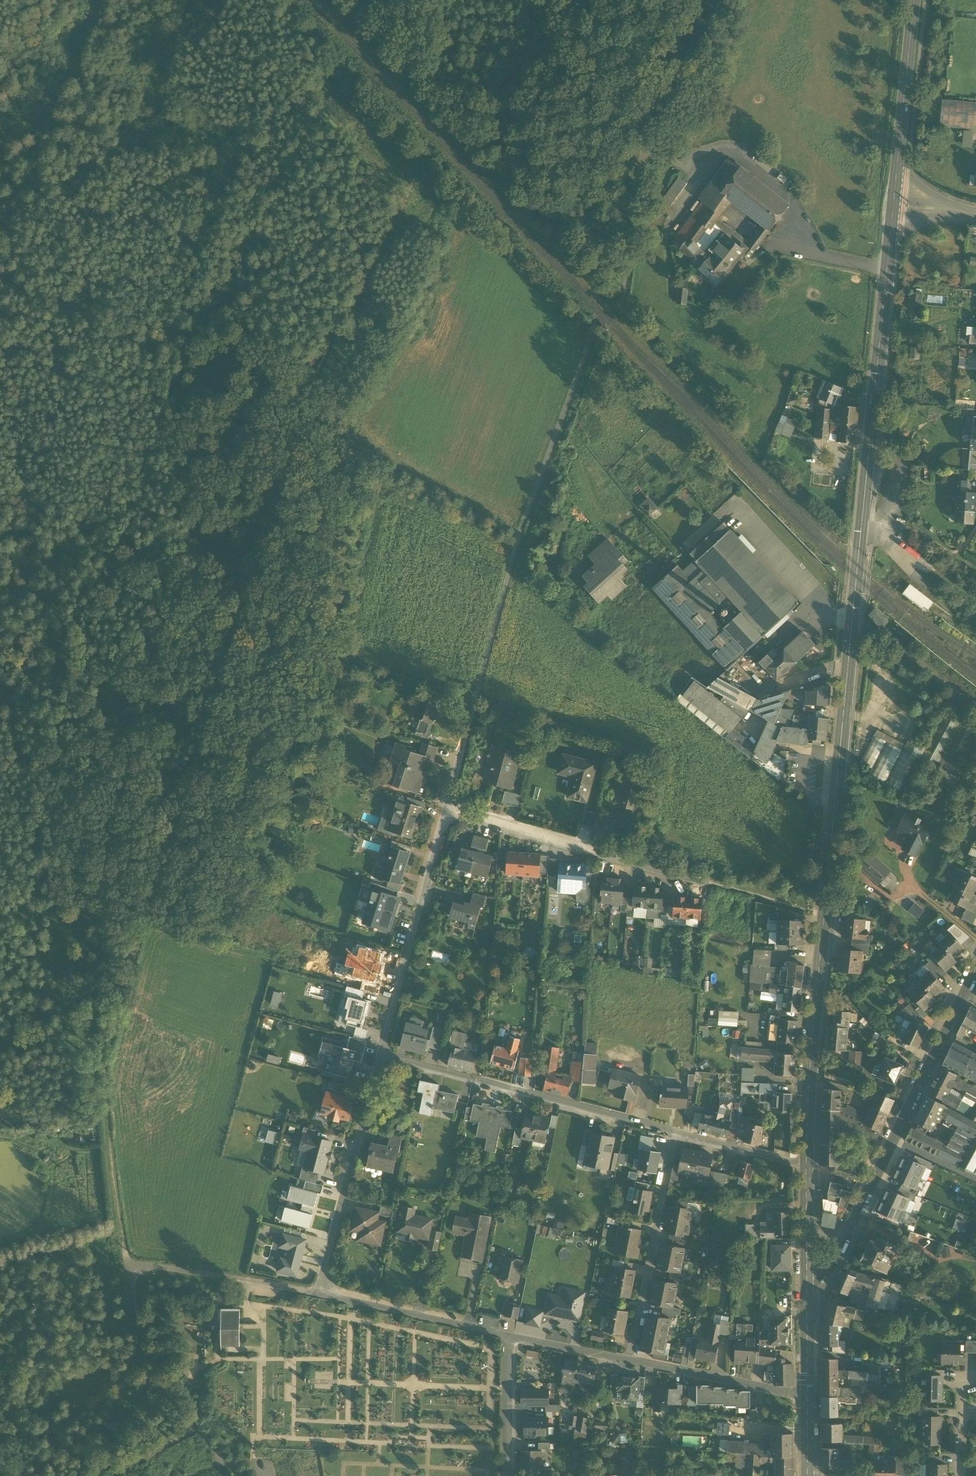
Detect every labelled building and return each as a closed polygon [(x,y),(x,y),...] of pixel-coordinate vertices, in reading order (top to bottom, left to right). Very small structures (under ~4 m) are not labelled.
[(975,130),(975,103),(942,100),(940,127),(975,130)] [(974,132),(963,131),(962,147),(972,148),(974,132)] [(702,203),(703,203),(714,188),(733,164),(728,160),(699,200),(702,203)] [(733,164),(714,188),(732,202),(762,224),(770,231),(789,206),(733,164)] [(666,202),(672,206),(688,184),(679,178),(667,194),(663,199),(666,202)] [(746,262),(759,246),(752,241),(750,244),(718,220),(732,202),(714,188),(703,203),(702,203),(684,228),(681,226),(670,240),(699,268),(709,255),(724,267),(728,262),(733,266),(740,258),(746,262)] [(756,231),(757,233),(764,239),(770,231),(762,224),(756,231)] [(759,246),(764,239),(757,233),(752,241),(759,246)] [(699,268),(716,285),(727,274),(733,266),(728,262),(724,267),(709,255),(699,268)] [(680,304),(686,305),(688,290),(679,289),(678,303),(680,304)] [(966,336),(970,336),(973,336),(974,327),(967,327),(966,336)] [(920,349),(911,348),(910,359),(919,360),(920,349)] [(833,405),(834,405),(841,388),(826,382),(820,400),(833,405)] [(833,410),(833,405),(820,400),(818,408),(833,410)] [(832,415),(839,416),(840,406),(834,405),(833,405),(833,410),(832,415)] [(859,408),(840,406),(839,416),(839,424),(857,426),(859,408)] [(817,416),(816,422),(839,424),(839,416),(832,415),(833,410),(818,408),(817,416)] [(782,415),(779,422),(785,424),(787,418),(788,417),(782,415)] [(797,421),(787,418),(785,424),(781,434),(791,438),(797,421)] [(775,432),(781,434),(785,424),(779,422),(775,432)] [(838,431),(839,424),(816,422),(815,438),(828,440),(829,433),(830,430),(838,431)] [(855,444),(857,426),(839,424),(838,431),(838,434),(837,441),(837,442),(855,444)] [(829,433),(828,440),(837,441),(838,434),(829,433)] [(927,451),(918,451),(917,467),(926,467),(927,451)] [(958,492),(967,492),(968,481),(955,480),(955,492),(958,492)] [(958,492),(956,511),(974,513),(975,493),(967,492),(958,492)] [(640,506),(649,516),(651,514),(658,509),(659,508),(649,497),(640,506)] [(662,514),(658,509),(651,514),(656,520),(662,514)] [(973,524),(974,513),(956,511),(955,522),(973,524)] [(922,520),(919,516),(915,517),(914,522),(917,525),(921,524),(922,520)] [(691,554),(697,561),(729,531),(723,524),(691,554)] [(730,530),(729,531),(697,561),(696,562),(703,570),(727,596),(737,606),(741,611),(764,636),(765,635),(787,614),(799,604),(753,554),(738,538),(730,530)] [(742,534),(738,538),(753,554),(757,550),(742,534)] [(685,540),(688,547),(701,542),(698,535),(685,540)] [(598,548),(606,556),(615,547),(608,539),(598,548)] [(604,590),(612,599),(626,586),(622,581),(618,577),(627,569),(623,564),(627,560),(622,555),(620,557),(614,550),(616,548),(615,547),(606,556),(598,548),(589,556),(596,564),(592,568),(599,576),(591,583),(590,582),(585,587),(595,598),(604,590)] [(694,560),(683,571),(692,581),(703,570),(696,562),(694,560)] [(671,571),(709,612),(724,598),(727,596),(703,570),(692,581),(683,571),(677,566),(671,571)] [(584,575),(590,582),(591,583),(599,576),(592,568),(584,575)] [(631,573),(627,569),(618,577),(622,581),(631,573)] [(733,664),(746,652),(723,628),(709,612),(671,571),(653,588),(727,670),(733,664)] [(903,594),(927,612),(934,603),(910,584),(903,594)] [(727,596),(724,598),(734,609),(737,606),(727,596)] [(876,621),(882,626),(887,621),(887,618),(879,611),(878,610),(875,611),(872,615),(877,620),(876,621)] [(764,636),(741,611),(723,628),(746,652),(764,636)] [(787,614),(765,635),(768,638),(790,617),(787,614)] [(766,668),(777,680),(816,645),(803,632),(779,655),(773,660),(768,655),(760,662),(765,668),(766,668)] [(821,641),(816,646),(820,650),(825,646),(821,641)] [(767,654),(768,655),(773,660),(779,655),(773,648),(767,654)] [(708,687),(724,697),(748,710),(766,720),(766,719),(774,723),(789,691),(776,696),(759,703),(717,679),(708,687)] [(733,729),(742,719),(720,701),(694,681),(683,696),(729,733),(730,734),(733,729)] [(806,705),(830,706),(831,686),(821,686),(821,688),(815,688),(815,692),(807,691),(806,705)] [(725,738),(729,733),(683,696),(681,694),(677,700),(725,738)] [(421,720),(433,724),(440,702),(420,696),(413,717),(421,720)] [(742,719),(748,710),(724,697),(720,701),(742,719)] [(775,724),(785,725),(792,710),(782,709),(775,724)] [(961,722),(945,713),(926,749),(942,757),(959,766),(964,769),(975,775),(975,774),(975,730),(961,722)] [(793,726),(809,728),(810,717),(794,715),(793,726)] [(754,755),(768,764),(773,753),(778,741),(808,744),(808,739),(827,741),(829,719),(824,718),(816,717),(810,717),(809,728),(793,726),(785,725),(775,724),(769,721),(757,748),(754,755)] [(416,735),(428,739),(433,724),(421,720),(416,735)] [(733,745),(752,760),(754,755),(757,748),(733,729),(730,734),(729,733),(725,738),(733,745)] [(904,750),(907,745),(878,729),(875,735),(887,742),(903,750),(904,750)] [(923,753),(919,759),(904,750),(903,750),(887,742),(875,735),(860,762),(872,768),(867,779),(883,788),(900,796),(908,800),(910,801),(921,805),(937,774),(939,769),(958,779),(962,773),(923,753)] [(923,753),(962,773),(964,769),(959,766),(942,757),(926,749),(909,740),(907,745),(904,750),(919,759),(923,753)] [(390,762),(391,762),(396,747),(405,750),(406,746),(396,743),(390,762)] [(428,758),(434,760),(438,748),(423,743),(420,755),(429,757),(428,758)] [(396,787),(417,793),(428,758),(429,757),(420,755),(405,750),(396,747),(391,762),(403,766),(396,787)] [(486,781),(510,787),(519,755),(494,748),(486,781)] [(776,779),(784,785),(786,759),(773,753),(768,764),(754,755),(752,760),(764,769),(776,779)] [(569,797),(586,802),(596,764),(563,755),(559,770),(575,774),(569,797)] [(937,774),(956,784),(958,779),(939,769),(937,774)] [(622,805),(632,808),(634,799),(636,799),(637,794),(636,793),(637,787),(639,788),(642,789),(644,780),(639,779),(640,775),(629,773),(627,780),(616,784),(615,787),(620,801),(623,802),(622,805)] [(959,784),(970,789),(974,782),(963,776),(959,784)] [(502,803),(519,807),(523,796),(505,791),(502,803)] [(953,809),(967,817),(970,808),(974,799),(962,792),(953,809)] [(421,808),(423,809),(425,803),(408,797),(406,803),(422,808),(421,808)] [(397,812),(394,822),(391,831),(393,832),(412,838),(415,829),(413,828),(416,818),(418,819),(421,808),(422,808),(406,803),(394,799),(391,810),(397,812)] [(582,825),(595,828),(598,816),(598,815),(586,811),(582,825)] [(616,821),(598,816),(595,828),(613,833),(616,821)] [(910,839),(921,844),(923,838),(924,839),(927,838),(928,835),(927,832),(930,825),(912,816),(911,819),(906,816),(905,816),(901,817),(900,820),(901,823),(902,824),(899,830),(906,834),(905,835),(906,839),(908,840),(909,841),(910,839)] [(393,834),(393,832),(391,831),(394,822),(383,818),(379,830),(393,834)] [(471,847),(479,849),(482,837),(474,835),(471,847)] [(489,839),(482,837),(479,849),(486,851),(489,839)] [(903,849),(915,855),(921,844),(910,839),(909,841),(908,840),(903,849)] [(409,853),(411,854),(413,847),(393,841),(391,847),(393,848),(394,847),(409,852),(409,853)] [(389,881),(400,885),(400,884),(404,871),(403,871),(409,853),(409,852),(394,847),(393,848),(387,869),(378,866),(374,877),(384,880),(389,881)] [(457,867),(473,871),(478,852),(470,851),(462,848),(457,867)] [(485,854),(478,852),(473,871),(488,875),(493,857),(485,854)] [(514,875),(523,875),(524,855),(517,855),(517,853),(508,852),(508,853),(507,871),(507,872),(514,872),(514,875)] [(499,871),(507,871),(508,853),(500,853),(499,871)] [(532,856),(524,855),(523,875),(531,876),(532,873),(539,874),(541,855),(532,854),(532,856)] [(860,867),(878,883),(879,883),(889,871),(890,870),(871,854),(860,867)] [(539,874),(548,874),(549,859),(549,856),(541,855),(539,874)] [(562,860),(549,859),(548,874),(547,876),(560,877),(561,864),(562,864),(562,860)] [(575,886),(582,886),(584,887),(586,873),(586,866),(562,864),(561,864),(560,877),(559,885),(568,885),(571,889),(575,886)] [(956,886),(972,894),(975,886),(975,878),(957,869),(953,878),(959,881),(956,886)] [(879,883),(891,893),(896,888),(893,886),(899,880),(889,871),(879,883)] [(592,873),(586,873),(584,887),(582,886),(582,888),(576,894),(577,902),(585,904),(589,900),(591,886),(592,873)] [(602,903),(612,903),(614,878),(604,877),(602,896),(602,902),(602,903)] [(624,879),(614,878),(612,903),(620,904),(621,904),(622,904),(622,897),(624,879)] [(400,892),(402,885),(400,884),(400,885),(389,881),(387,888),(399,891),(400,892)] [(369,888),(397,897),(399,891),(387,888),(371,882),(369,888)] [(568,885),(559,885),(559,893),(576,894),(582,888),(582,886),(575,886),(571,889),(568,885)] [(634,907),(648,908),(649,887),(644,887),(642,889),(640,887),(635,886),(634,898),(634,907)] [(972,894),(956,886),(952,894),(956,896),(953,902),(966,908),(973,912),(974,912),(975,907),(975,896),(972,894)] [(654,888),(649,887),(648,908),(661,909),(662,909),(663,896),(663,888),(658,888),(656,890),(654,888)] [(368,888),(365,898),(371,899),(367,914),(364,922),(387,929),(391,914),(394,915),(396,909),(393,908),(397,897),(369,888),(368,888)] [(481,908),(484,908),(487,897),(473,893),(470,904),(481,907),(481,908)] [(673,917),(687,918),(688,898),(684,897),(681,899),(680,897),(675,897),(673,917)] [(361,912),(367,914),(371,899),(365,898),(361,912)] [(693,898),(688,898),(687,918),(701,919),(702,899),(697,898),(695,900),(693,898)] [(450,915),(477,922),(481,908),(481,907),(470,904),(465,902),(464,905),(453,902),(450,915)] [(917,917),(923,911),(915,904),(909,911),(917,917)] [(634,907),(633,917),(633,918),(647,919),(647,918),(648,908),(634,907)] [(661,909),(648,908),(647,918),(655,918),(661,919),(661,914),(661,909)] [(973,925),(975,918),(975,913),(974,912),(973,912),(966,908),(961,919),(973,925)] [(661,919),(655,918),(654,927),(666,928),(666,924),(667,915),(661,914),(661,919)] [(672,924),(686,925),(687,918),(673,917),(672,924)] [(701,919),(687,918),(686,925),(686,926),(700,928),(701,919)] [(852,937),(866,939),(866,938),(867,931),(863,931),(864,921),(857,920),(845,918),(843,936),(852,937)] [(778,921),(778,932),(802,933),(802,921),(782,920),(778,920),(778,921)] [(769,932),(778,932),(778,921),(770,921),(769,932)] [(507,923),(498,922),(497,930),(506,931),(507,923)] [(950,932),(961,945),(970,937),(954,924),(947,930),(950,933),(950,932)] [(778,932),(769,932),(769,943),(775,943),(778,943),(778,932)] [(802,945),(802,933),(778,932),(778,943),(778,944),(787,944),(802,945)] [(939,942),(942,945),(954,958),(965,948),(961,945),(950,932),(950,933),(945,937),(939,942)] [(907,938),(901,933),(897,938),(904,943),(907,938)] [(935,938),(939,942),(945,937),(941,933),(935,938)] [(582,935),(575,935),(574,942),(582,943),(582,935)] [(852,943),(851,952),(859,953),(868,954),(869,945),(870,945),(870,938),(868,938),(866,938),(866,939),(852,937),(852,943)] [(956,961),(954,958),(942,945),(931,955),(936,961),(945,971),(945,970),(956,961)] [(364,982),(375,985),(384,953),(361,948),(359,956),(351,954),(347,966),(356,968),(352,979),(364,982)] [(770,967),(772,952),(755,950),(753,965),(770,967)] [(840,970),(858,972),(860,960),(858,960),(859,953),(851,952),(842,951),(840,970)] [(929,962),(932,965),(936,961),(931,955),(926,959),(929,962)] [(652,968),(653,959),(644,958),(644,960),(643,967),(645,968),(652,968)] [(643,969),(643,967),(644,960),(633,959),(632,968),(643,969)] [(797,962),(788,961),(787,961),(785,962),(785,964),(785,965),(786,967),(788,967),(788,968),(786,986),(802,988),(805,965),(797,965),(797,962)] [(936,961),(932,965),(940,975),(943,977),(948,973),(945,970),(945,971),(936,961)] [(936,979),(940,975),(932,965),(929,962),(924,966),(929,972),(936,979)] [(786,986),(788,968),(770,967),(753,965),(751,965),(751,966),(750,973),(749,982),(750,982),(761,983),(764,984),(786,986)] [(929,972),(924,966),(916,973),(919,976),(921,979),(929,972)] [(651,973),(652,968),(645,968),(644,974),(651,976),(651,973)] [(679,970),(665,969),(664,976),(678,977),(679,970)] [(918,982),(921,985),(932,997),(943,987),(936,979),(929,972),(921,979),(918,982)] [(362,990),(365,991),(375,994),(377,986),(375,985),(364,982),(362,990)] [(911,993),(919,987),(916,984),(915,982),(907,989),(911,993)] [(777,994),(785,994),(786,986),(764,984),(763,992),(777,994)] [(935,1000),(932,997),(921,985),(919,987),(911,993),(910,994),(920,1006),(924,1010),(935,1000)] [(347,986),(345,994),(363,999),(365,991),(362,990),(347,986)] [(783,1010),(799,1012),(802,988),(786,986),(785,994),(783,1010)] [(282,993),(274,991),(270,1005),(279,1007),(282,993)] [(368,1016),(372,1001),(363,999),(345,994),(342,1007),(349,1009),(346,1019),(348,1020),(347,1025),(356,1027),(362,1029),(366,1015),(368,1016)] [(783,1010),(785,994),(777,994),(776,1009),(779,1009),(783,1010)] [(897,1003),(903,1009),(908,1005),(902,998),(897,1003)] [(835,1009),(846,1010),(846,1004),(835,1001),(835,1009)] [(905,1015),(912,1022),(914,1020),(917,1015),(908,1005),(903,1009),(902,1011),(905,1015)] [(915,1010),(923,1018),(928,1015),(924,1010),(920,1006),(915,1010)] [(349,1009),(342,1007),(337,1022),(347,1025),(348,1020),(346,1019),(349,1009)] [(970,1007),(961,1025),(967,1028),(975,1033),(975,1010),(970,1007)] [(710,1018),(719,1018),(719,1017),(719,1011),(711,1010),(710,1018)] [(719,1017),(738,1019),(738,1012),(719,1011),(719,1017)] [(834,1011),(833,1027),(848,1028),(849,1028),(850,1020),(850,1013),(850,1012),(834,1011)] [(771,1015),(770,1023),(779,1025),(777,1041),(796,1043),(798,1021),(780,1019),(781,1016),(779,1016),(771,1015)] [(894,1037),(902,1042),(912,1022),(905,1015),(894,1037)] [(411,1017),(409,1024),(421,1027),(423,1020),(411,1017)] [(738,1019),(719,1017),(719,1018),(718,1025),(737,1026),(738,1020),(738,1019)] [(928,1027),(914,1020),(912,1022),(902,1042),(917,1049),(928,1027)] [(409,1024),(407,1023),(402,1047),(424,1053),(427,1040),(425,1039),(427,1031),(421,1029),(421,1027),(409,1024)] [(768,1040),(777,1041),(779,1025),(770,1023),(768,1040)] [(956,1035),(962,1038),(967,1028),(961,1025),(956,1035)] [(846,1051),(848,1028),(833,1027),(828,1026),(826,1049),(835,1050),(846,1051)] [(356,1027),(355,1033),(367,1036),(368,1030),(362,1029),(356,1027)] [(434,1028),(430,1046),(441,1049),(446,1031),(434,1028)] [(448,1066),(473,1071),(478,1053),(463,1049),(466,1041),(467,1034),(453,1031),(449,1046),(453,1047),(448,1066)] [(510,1036),(507,1048),(517,1051),(520,1039),(510,1036)] [(875,1048),(881,1051),(886,1040),(882,1036),(875,1048)] [(365,1041),(354,1038),(350,1037),(347,1048),(362,1052),(365,1041)] [(745,1040),(744,1047),(762,1049),(762,1042),(745,1040)] [(480,1045),(466,1041),(463,1049),(478,1053),(480,1045)] [(324,1071),(350,1078),(354,1061),(361,1063),(364,1053),(362,1052),(347,1048),(323,1042),(320,1053),(329,1055),(324,1071)] [(586,1043),(584,1062),(583,1062),(578,1061),(572,1061),(571,1077),(573,1077),(572,1081),(582,1082),(582,1084),(594,1085),(598,1045),(586,1043)] [(514,1069),(519,1051),(517,1051),(507,1048),(495,1045),(490,1063),(514,1069)] [(542,1077),(547,1077),(548,1071),(556,1073),(559,1048),(546,1046),(545,1056),(546,1056),(544,1067),(543,1067),(542,1077)] [(975,1081),(975,1059),(951,1046),(943,1064),(975,1081)] [(744,1059),(775,1062),(776,1054),(777,1054),(777,1050),(762,1049),(744,1047),(744,1059)] [(849,1061),(860,1065),(861,1050),(850,1049),(849,1061)] [(282,1058),(269,1054),(267,1061),(280,1065),(282,1058)] [(795,1055),(777,1054),(776,1054),(775,1062),(774,1075),(794,1076),(795,1055)] [(519,1076),(531,1076),(532,1058),(520,1058),(519,1076)] [(872,1074),(895,1084),(898,1076),(899,1076),(901,1072),(900,1072),(903,1066),(885,1058),(882,1065),(880,1064),(878,1067),(876,1065),(872,1074)] [(705,1060),(699,1064),(703,1069),(709,1065),(705,1060)] [(944,1101),(948,1093),(951,1088),(952,1085),(957,1076),(941,1067),(928,1093),(929,1093),(944,1101)] [(742,1082),(753,1083),(754,1069),(743,1068),(742,1082)] [(621,1098),(630,1101),(632,1099),(634,1092),(637,1093),(641,1077),(614,1070),(610,1085),(618,1087),(619,1090),(617,1097),(621,1098)] [(571,1077),(556,1073),(548,1071),(547,1077),(544,1090),(568,1096),(572,1081),(573,1077),(571,1077)] [(975,1098),(975,1088),(964,1081),(957,1076),(952,1085),(966,1092),(975,1098)] [(859,1089),(865,1090),(868,1082),(863,1079),(859,1089)] [(330,1081),(327,1092),(343,1097),(346,1085),(340,1084),(333,1082),(330,1081)] [(418,1092),(424,1093),(424,1092),(429,1093),(432,1083),(420,1081),(418,1092)] [(741,1091),(759,1092),(759,1083),(753,1083),(742,1082),(741,1091)] [(420,1113),(431,1116),(433,1109),(434,1104),(439,1105),(438,1107),(455,1110),(457,1101),(458,1101),(459,1097),(458,1097),(458,1095),(439,1091),(440,1085),(432,1083),(429,1093),(424,1092),(424,1093),(420,1113)] [(777,1084),(759,1083),(759,1092),(761,1092),(777,1093),(777,1084)] [(615,1097),(617,1097),(619,1090),(618,1087),(610,1085),(609,1087),(617,1089),(615,1097)] [(660,1106),(687,1108),(688,1089),(661,1087),(660,1106)] [(951,1088),(948,1093),(960,1100),(962,1097),(961,1093),(951,1088)] [(822,1109),(840,1111),(841,1102),(841,1091),(823,1089),(822,1109)] [(866,1098),(874,1100),(877,1093),(868,1091),(866,1098)] [(327,1092),(322,1113),(331,1115),(330,1118),(339,1121),(340,1117),(349,1120),(353,1103),(346,1102),(347,1098),(343,1097),(327,1092)] [(720,1100),(731,1103),(733,1096),(719,1092),(720,1100)] [(769,1111),(791,1112),(792,1094),(777,1093),(761,1092),(761,1101),(764,1101),(769,1102),(769,1111)] [(975,1105),(975,1098),(966,1092),(962,1100),(975,1107),(975,1105)] [(894,1101),(877,1093),(874,1100),(868,1115),(863,1125),(880,1132),(894,1101)] [(943,1103),(956,1111),(962,1100),(960,1100),(948,1093),(944,1101),(943,1103)] [(929,1128),(932,1129),(937,1120),(938,1121),(941,1116),(941,1115),(939,1114),(944,1106),(944,1105),(926,1097),(915,1121),(929,1128)] [(726,1109),(730,1110),(731,1103),(720,1100),(720,1107),(726,1109)] [(975,1107),(962,1100),(956,1111),(968,1117),(975,1107)] [(868,1115),(841,1102),(840,1111),(840,1114),(863,1125),(868,1115)] [(476,1136),(487,1139),(493,1109),(490,1108),(491,1105),(483,1103),(482,1106),(474,1104),(473,1108),(471,1117),(472,1117),(480,1119),(479,1123),(476,1136)] [(433,1109),(455,1113),(455,1110),(438,1107),(439,1105),(434,1104),(433,1109)] [(698,1130),(713,1134),(720,1107),(714,1105),(711,1117),(702,1114),(699,1127),(698,1130)] [(493,1109),(487,1139),(498,1141),(501,1127),(501,1123),(509,1125),(510,1125),(512,1116),(513,1112),(504,1110),(505,1107),(497,1106),(496,1110),(493,1109)] [(975,1135),(975,1124),(944,1106),(939,1114),(941,1115),(941,1116),(959,1126),(975,1135)] [(465,1120),(471,1121),(472,1117),(471,1117),(473,1108),(467,1107),(465,1120)] [(726,1109),(720,1107),(713,1134),(728,1138),(731,1127),(732,1123),(727,1121),(723,1120),(726,1109)] [(820,1166),(831,1166),(839,1166),(839,1165),(840,1144),(840,1131),(840,1114),(840,1111),(822,1109),(821,1144),(820,1166)] [(331,1115),(322,1113),(316,1111),(314,1119),(329,1123),(330,1118),(331,1115)] [(699,1127),(702,1114),(695,1112),(692,1125),(699,1127)] [(731,1127),(738,1129),(739,1117),(739,1113),(735,1112),(732,1123),(731,1127)] [(298,1115),(291,1113),(288,1123),(295,1125),(298,1115)] [(859,1154),(868,1157),(880,1132),(863,1125),(840,1114),(840,1131),(865,1141),(859,1154)] [(522,1138),(533,1140),(538,1116),(532,1115),(532,1116),(526,1115),(523,1129),(522,1138)] [(550,1127),(556,1128),(558,1116),(552,1115),(550,1127)] [(523,1129),(516,1127),(518,1117),(512,1116),(510,1125),(509,1125),(509,1128),(515,1130),(512,1145),(520,1147),(522,1138),(523,1129)] [(544,1118),(538,1116),(533,1140),(545,1142),(550,1120),(544,1119),(544,1118)] [(750,1118),(739,1117),(738,1129),(747,1129),(749,1123),(750,1118)] [(398,1120),(396,1130),(404,1132),(406,1122),(398,1120)] [(929,1128),(915,1121),(911,1129),(925,1136),(929,1128)] [(743,1142),(759,1146),(764,1127),(749,1123),(747,1129),(743,1142)] [(973,1171),(975,1167),(975,1135),(959,1126),(947,1147),(927,1137),(922,1148),(973,1171)] [(302,1135),(304,1135),(314,1137),(316,1130),(304,1127),(302,1135)] [(905,1140),(922,1148),(927,1137),(925,1136),(911,1129),(905,1140)] [(279,1133),(268,1130),(265,1142),(276,1145),(279,1133)] [(582,1144),(589,1145),(591,1134),(592,1134),(592,1131),(585,1130),(582,1144)] [(395,1151),(399,1152),(402,1137),(390,1134),(388,1146),(395,1147),(395,1151)] [(585,1161),(599,1164),(599,1161),(609,1163),(611,1153),(614,1139),(592,1134),(591,1134),(589,1145),(585,1161)] [(302,1150),(309,1152),(328,1157),(332,1142),(314,1137),(304,1135),(300,1149),(302,1150)] [(640,1143),(652,1146),(653,1138),(641,1136),(640,1143)] [(495,1152),(498,1141),(487,1139),(485,1150),(495,1152)] [(545,1142),(533,1140),(532,1146),(544,1148),(545,1142)] [(371,1165),(391,1169),(395,1151),(395,1147),(388,1146),(387,1147),(383,1146),(383,1148),(375,1146),(373,1151),(372,1151),(372,1154),(373,1154),(371,1165)] [(640,1170),(656,1173),(658,1163),(656,1163),(658,1152),(651,1151),(643,1149),(641,1159),(640,1162),(642,1163),(640,1170)] [(680,1173),(693,1176),(698,1152),(684,1149),(681,1165),(679,1173),(680,1173)] [(305,1167),(309,1152),(302,1150),(297,1165),(302,1167),(305,1167)] [(324,1173),(328,1157),(309,1152),(305,1167),(305,1168),(320,1172),(324,1173)] [(712,1155),(698,1152),(693,1176),(707,1178),(708,1179),(709,1171),(712,1155)] [(510,1155),(503,1153),(501,1162),(508,1163),(510,1155)] [(607,1169),(615,1170),(617,1163),(619,1155),(611,1153),(609,1163),(607,1169)] [(619,1153),(619,1155),(617,1163),(624,1165),(626,1154),(619,1153)] [(932,1163),(915,1155),(913,1161),(925,1167),(929,1169),(932,1163)] [(902,1156),(897,1167),(920,1177),(925,1167),(913,1161),(902,1156)] [(640,1162),(641,1159),(634,1158),(632,1169),(640,1170),(642,1163),(640,1162)] [(599,1164),(585,1161),(584,1165),(607,1170),(607,1169),(609,1163),(599,1161),(599,1164)] [(748,1178),(751,1179),(754,1165),(741,1162),(737,1176),(740,1176),(748,1178)] [(670,1179),(678,1181),(680,1173),(679,1173),(681,1165),(673,1163),(670,1179)] [(862,1172),(839,1165),(839,1166),(831,1166),(831,1172),(858,1180),(862,1172)] [(317,1183),(320,1172),(305,1168),(305,1167),(302,1167),(299,1179),(306,1181),(317,1183)] [(897,1167),(892,1178),(903,1183),(914,1188),(915,1188),(920,1177),(897,1167)] [(925,1167),(920,1177),(927,1181),(932,1170),(929,1169),(925,1167)] [(637,1173),(629,1171),(628,1179),(636,1180),(637,1173)] [(706,1185),(713,1186),(715,1172),(709,1171),(708,1179),(707,1178),(706,1185)] [(726,1174),(715,1172),(713,1186),(724,1188),(726,1174)] [(748,1178),(740,1176),(738,1183),(746,1185),(748,1178)] [(922,1191),(927,1181),(920,1177),(915,1188),(919,1190),(922,1191)] [(317,1183),(306,1181),(304,1189),(318,1193),(321,1194),(323,1185),(317,1183)] [(634,1188),(648,1191),(649,1184),(635,1181),(634,1188)] [(842,1184),(831,1182),(828,1194),(828,1196),(829,1200),(835,1202),(839,1203),(838,1206),(846,1208),(855,1187),(851,1186),(842,1184)] [(914,1188),(903,1183),(900,1188),(916,1196),(919,1190),(915,1188),(914,1188)] [(288,1200),(303,1204),(313,1206),(315,1207),(318,1193),(304,1189),(291,1186),(288,1200)] [(634,1213),(643,1214),(644,1211),(648,1211),(652,1191),(648,1191),(634,1188),(630,1187),(627,1199),(633,1200),(632,1201),(636,1202),(635,1209),(634,1213)] [(897,1193),(886,1188),(881,1199),(904,1210),(908,1199),(909,1199),(897,1193)] [(899,1188),(897,1193),(909,1199),(908,1199),(913,1202),(916,1196),(900,1188),(899,1188)] [(835,1202),(829,1200),(823,1199),(823,1212),(824,1212),(836,1214),(838,1206),(839,1203),(835,1202)] [(904,1210),(881,1199),(876,1210),(887,1215),(898,1221),(899,1220),(904,1210)] [(904,1210),(911,1213),(916,1203),(913,1202),(908,1199),(904,1210)] [(675,1206),(687,1209),(688,1203),(676,1200),(675,1206)] [(713,1200),(707,1203),(712,1214),(719,1210),(713,1200)] [(313,1206),(303,1204),(301,1211),(311,1214),(313,1206)] [(379,1215),(392,1217),(394,1208),(381,1206),(379,1215)] [(669,1208),(667,1219),(690,1223),(692,1212),(687,1211),(688,1209),(687,1209),(675,1206),(674,1209),(669,1208)] [(313,1214),(311,1214),(301,1211),(285,1207),(282,1221),(309,1228),(313,1214)] [(361,1240),(380,1244),(384,1223),(376,1222),(378,1214),(357,1209),(353,1228),(362,1229),(363,1231),(361,1240)] [(539,1212),(530,1210),(528,1217),(538,1219),(539,1212)] [(911,1213),(904,1210),(899,1220),(903,1222),(906,1224),(911,1213)] [(774,1228),(774,1234),(775,1234),(790,1234),(790,1212),(774,1213),(774,1214),(774,1228)] [(824,1212),(821,1225),(834,1228),(837,1215),(836,1214),(824,1212)] [(397,1232),(428,1239),(430,1230),(432,1220),(401,1213),(397,1232)] [(761,1222),(761,1228),(774,1228),(774,1214),(767,1214),(767,1222),(761,1222)] [(898,1221),(887,1215),(884,1222),(901,1228),(903,1222),(899,1220),(898,1221)] [(464,1257),(480,1260),(482,1249),(485,1250),(491,1219),(473,1216),(471,1223),(458,1220),(456,1231),(472,1234),(470,1246),(467,1246),(464,1257)] [(605,1222),(619,1225),(620,1220),(606,1217),(605,1222)] [(565,1221),(555,1219),(553,1227),(564,1229),(565,1221)] [(687,1235),(690,1223),(667,1219),(665,1230),(670,1231),(669,1234),(670,1234),(682,1236),(682,1234),(687,1235)] [(956,1219),(953,1229),(960,1231),(964,1222),(956,1219)] [(744,1238),(749,1237),(749,1234),(754,1234),(754,1232),(753,1224),(744,1224),(744,1238)] [(618,1254),(637,1258),(639,1248),(637,1248),(640,1230),(629,1228),(623,1227),(618,1254)] [(283,1234),(301,1239),(302,1233),(285,1228),(283,1234)] [(561,1230),(550,1228),(549,1236),(559,1238),(561,1230)] [(761,1228),(761,1231),(761,1237),(775,1237),(775,1234),(774,1234),(774,1228),(761,1228)] [(902,1238),(913,1242),(916,1233),(905,1229),(902,1238)] [(428,1248),(438,1250),(442,1233),(430,1230),(428,1239),(430,1239),(428,1248)] [(281,1258),(278,1271),(296,1276),(300,1260),(299,1260),(301,1255),(302,1255),(305,1240),(301,1239),(283,1234),(280,1246),(290,1249),(287,1260),(281,1258)] [(669,1240),(680,1242),(682,1236),(670,1234),(669,1240)] [(860,1260),(885,1273),(890,1264),(889,1264),(898,1247),(881,1238),(879,1244),(870,1240),(865,1251),(863,1253),(861,1254),(860,1256),(861,1258),(860,1260)] [(684,1249),(689,1250),(690,1244),(676,1241),(675,1247),(684,1249)] [(719,1245),(712,1243),(710,1250),(717,1252),(719,1245)] [(662,1244),(660,1256),(682,1261),(682,1259),(684,1251),(684,1249),(675,1247),(662,1244)] [(790,1246),(772,1246),(772,1270),(790,1270),(790,1246)] [(951,1256),(949,1246),(941,1247),(943,1258),(951,1256)] [(964,1250),(962,1257),(975,1262),(975,1254),(964,1250)] [(684,1251),(682,1259),(689,1260),(690,1252),(684,1251)] [(498,1279),(519,1283),(523,1261),(503,1256),(498,1279)] [(680,1269),(682,1261),(660,1256),(657,1268),(671,1271),(679,1272),(680,1269)] [(618,1267),(623,1268),(624,1262),(612,1260),(611,1266),(617,1267),(617,1268),(618,1268),(618,1267)] [(689,1262),(682,1261),(680,1269),(687,1270),(689,1262)] [(618,1268),(615,1284),(615,1285),(631,1288),(635,1270),(623,1268),(618,1267),(618,1268)] [(671,1271),(669,1277),(683,1279),(684,1273),(679,1272),(671,1271)] [(869,1306),(877,1308),(882,1291),(885,1281),(875,1278),(869,1277),(869,1276),(857,1272),(855,1277),(842,1271),(834,1289),(851,1296),(855,1288),(862,1290),(864,1286),(871,1288),(866,1306),(869,1306)] [(682,1285),(683,1279),(669,1277),(668,1282),(677,1284),(682,1285)] [(655,1280),(653,1292),(675,1296),(677,1284),(668,1282),(655,1280)] [(630,1297),(631,1288),(615,1285),(615,1284),(611,1283),(609,1293),(630,1297)] [(855,1288),(851,1296),(849,1301),(857,1304),(866,1306),(871,1288),(864,1286),(862,1290),(855,1288)] [(570,1297),(566,1299),(565,1299),(549,1295),(546,1313),(579,1320),(584,1293),(571,1291),(570,1297)] [(882,1291),(877,1308),(885,1310),(890,1294),(882,1291)] [(935,1294),(925,1291),(924,1297),(933,1300),(935,1294)] [(672,1307),(675,1296),(653,1292),(650,1303),(663,1306),(672,1308),(672,1307)] [(829,1303),(823,1325),(838,1325),(842,1326),(845,1316),(852,1317),(853,1318),(854,1318),(856,1310),(856,1309),(829,1303)] [(865,1312),(867,1313),(869,1306),(866,1306),(857,1304),(856,1309),(856,1310),(865,1312)] [(506,1316),(517,1319),(520,1308),(508,1305),(506,1316)] [(663,1306),(662,1312),(676,1315),(680,1315),(681,1309),(672,1307),(672,1308),(663,1306)] [(604,1331),(623,1334),(625,1325),(624,1324),(626,1312),(627,1312),(609,1308),(607,1317),(608,1318),(605,1330),(604,1330),(604,1331)] [(222,1344),(241,1344),(241,1309),(222,1309),(222,1344)] [(542,1312),(528,1310),(525,1323),(539,1326),(542,1312)] [(865,1312),(856,1310),(854,1318),(853,1318),(863,1321),(865,1312)] [(675,1320),(676,1315),(662,1312),(661,1318),(670,1319),(675,1320)] [(721,1320),(727,1322),(728,1317),(716,1314),(714,1323),(720,1325),(721,1320)] [(648,1315),(646,1327),(668,1331),(670,1319),(661,1318),(648,1315)] [(769,1319),(769,1332),(769,1344),(775,1344),(787,1344),(787,1336),(789,1336),(789,1327),(787,1327),(787,1322),(789,1321),(789,1320),(789,1318),(788,1317),(787,1316),(785,1316),(784,1317),(783,1319),(769,1319)] [(845,1316),(842,1326),(850,1327),(852,1317),(845,1316)] [(719,1333),(730,1336),(731,1323),(731,1322),(727,1322),(721,1320),(720,1325),(721,1325),(719,1333)] [(713,1323),(709,1341),(717,1343),(719,1333),(721,1325),(720,1325),(714,1323),(713,1323)] [(737,1324),(736,1339),(745,1339),(746,1338),(747,1331),(752,1331),(753,1325),(737,1323),(737,1324)] [(838,1341),(838,1334),(838,1325),(823,1325),(821,1325),(821,1345),(830,1345),(830,1346),(832,1346),(839,1346),(838,1341)] [(529,1335),(545,1336),(545,1333),(535,1332),(535,1326),(529,1326),(529,1335)] [(646,1327),(643,1338),(665,1343),(668,1331),(646,1327)] [(591,1339),(603,1341),(605,1334),(604,1334),(593,1332),(591,1339)] [(775,1349),(775,1344),(769,1344),(769,1332),(760,1332),(760,1339),(759,1347),(775,1349)] [(663,1354),(665,1343),(643,1338),(641,1350),(654,1353),(663,1354)] [(693,1338),(692,1342),(689,1356),(688,1359),(694,1360),(695,1356),(697,1357),(701,1339),(693,1338)] [(760,1339),(746,1338),(745,1339),(736,1339),(734,1361),(758,1363),(759,1347),(760,1339)] [(713,1360),(717,1343),(709,1341),(701,1339),(697,1357),(713,1360)] [(683,1355),(689,1356),(692,1342),(686,1341),(685,1347),(683,1355)] [(838,1353),(846,1354),(846,1341),(838,1341),(839,1346),(832,1346),(832,1352),(838,1353)] [(975,1353),(975,1341),(966,1341),(966,1353),(975,1353)] [(953,1366),(959,1366),(959,1364),(963,1365),(964,1355),(961,1355),(961,1352),(959,1352),(959,1343),(942,1343),(942,1354),(946,1355),(946,1364),(953,1364),(953,1366)] [(776,1349),(775,1349),(759,1347),(758,1363),(768,1364),(774,1365),(775,1365),(775,1364),(776,1364),(785,1364),(784,1359),(776,1359),(776,1349)] [(653,1359),(667,1361),(668,1355),(663,1354),(654,1353),(653,1359)] [(682,1355),(674,1354),(672,1361),(681,1362),(682,1355)] [(869,1365),(881,1367),(882,1367),(883,1359),(862,1356),(861,1364),(869,1365)] [(821,1376),(838,1377),(838,1370),(838,1359),(821,1359),(821,1376)] [(883,1359),(882,1367),(892,1368),(893,1360),(883,1359)] [(566,1360),(563,1377),(575,1379),(585,1381),(585,1384),(593,1385),(597,1365),(577,1362),(567,1360),(566,1360)] [(775,1383),(775,1385),(792,1384),(792,1364),(785,1364),(776,1364),(775,1364),(775,1365),(775,1372),(775,1383)] [(187,1369),(175,1365),(173,1370),(185,1375),(187,1369)] [(869,1365),(868,1373),(879,1374),(880,1374),(881,1367),(869,1365)] [(838,1377),(848,1378),(848,1371),(838,1370),(838,1377)] [(848,1370),(848,1371),(848,1378),(861,1380),(867,1380),(868,1380),(868,1373),(848,1370)] [(764,1381),(775,1383),(775,1372),(773,1372),(767,1371),(764,1371),(764,1381)] [(879,1374),(868,1373),(868,1380),(878,1382),(879,1374)] [(821,1396),(838,1397),(838,1388),(838,1377),(821,1376),(821,1396)] [(921,1400),(941,1400),(942,1376),(926,1376),(922,1376),(921,1400)] [(573,1387),(575,1379),(563,1377),(561,1387),(568,1388),(568,1386),(573,1387)] [(624,1399),(637,1400),(637,1395),(639,1379),(618,1377),(617,1387),(617,1391),(624,1391),(624,1399)] [(867,1399),(867,1392),(867,1380),(861,1380),(861,1389),(850,1389),(849,1398),(856,1398),(867,1399)] [(868,1380),(867,1380),(867,1392),(877,1394),(878,1382),(868,1380)] [(672,1403),(682,1404),(683,1386),(673,1385),(672,1389),(673,1389),(672,1403)] [(697,1385),(697,1389),(697,1399),(697,1401),(710,1401),(710,1387),(710,1385),(697,1385)] [(696,1399),(697,1399),(697,1389),(696,1389),(696,1387),(689,1387),(689,1402),(688,1402),(688,1406),(696,1405),(696,1399)] [(723,1387),(710,1387),(710,1401),(710,1403),(723,1404),(723,1389),(723,1387)] [(850,1389),(838,1388),(838,1397),(849,1398),(850,1389)] [(654,1410),(667,1411),(668,1403),(672,1403),(673,1389),(672,1389),(660,1389),(660,1396),(655,1396),(654,1410)] [(736,1389),(723,1389),(723,1404),(723,1405),(736,1405),(736,1391),(736,1389)] [(546,1405),(548,1405),(548,1391),(522,1391),(522,1405),(546,1405)] [(750,1391),(736,1391),(736,1405),(736,1407),(750,1407),(750,1391)] [(838,1416),(838,1402),(838,1397),(821,1396),(822,1416),(838,1416)] [(637,1400),(624,1399),(624,1400),(623,1406),(637,1407),(637,1400)] [(749,1419),(763,1419),(763,1407),(756,1407),(756,1410),(749,1410),(749,1419)] [(923,1416),(938,1416),(938,1408),(923,1408),(923,1416)] [(569,1425),(576,1426),(578,1416),(571,1415),(569,1425)] [(589,1418),(578,1416),(576,1426),(575,1430),(574,1434),(586,1436),(589,1418)] [(925,1444),(940,1445),(941,1419),(938,1419),(938,1416),(923,1416),(923,1436),(925,1436),(925,1444)] [(526,1436),(546,1436),(546,1425),(549,1425),(549,1418),(546,1418),(526,1418),(526,1436)] [(717,1435),(729,1435),(730,1423),(718,1423),(717,1435)] [(841,1441),(842,1441),(842,1436),(842,1423),(822,1424),(822,1441),(841,1441)] [(549,1427),(549,1425),(546,1425),(546,1436),(549,1436),(549,1434),(554,1434),(554,1427),(549,1427)] [(619,1433),(611,1434),(613,1443),(620,1442),(619,1433)] [(627,1433),(619,1434),(620,1442),(620,1443),(628,1442),(627,1433)] [(772,1433),(772,1450),(772,1456),(776,1456),(793,1456),(793,1440),(793,1433),(772,1433)] [(728,1452),(728,1441),(728,1439),(720,1439),(719,1452),(728,1452)] [(737,1452),(745,1453),(745,1444),(749,1444),(749,1442),(728,1441),(728,1452),(737,1452)] [(859,1444),(850,1443),(850,1448),(848,1462),(849,1462),(847,1468),(847,1469),(856,1471),(856,1469),(857,1463),(857,1460),(859,1444)] [(763,1445),(749,1444),(745,1444),(745,1453),(760,1454),(760,1456),(761,1456),(772,1456),(772,1450),(763,1445)] [(836,1468),(847,1469),(847,1468),(849,1462),(848,1462),(838,1460),(838,1448),(822,1448),(821,1467),(822,1467),(836,1467),(836,1468)] [(540,1475),(540,1470),(540,1464),(538,1464),(538,1460),(542,1460),(542,1459),(541,1459),(541,1452),(542,1452),(542,1451),(522,1451),(522,1475),(540,1475)] [(760,1463),(761,1456),(760,1456),(760,1454),(745,1453),(737,1452),(735,1475),(759,1475),(760,1463)] [(760,1463),(776,1464),(776,1456),(772,1456),(761,1456),(760,1463)] [(776,1456),(776,1464),(776,1475),(793,1475),(793,1456),(776,1456)] [(920,1464),(926,1465),(926,1462),(940,1463),(940,1456),(920,1456),(920,1464)] [(895,1475),(907,1475),(908,1457),(895,1457),(895,1462),(896,1462),(895,1475)] [(895,1475),(896,1462),(895,1462),(874,1461),(873,1475),(895,1475)] [(926,1475),(946,1475),(947,1465),(939,1464),(940,1463),(926,1462),(926,1465),(926,1475)]
